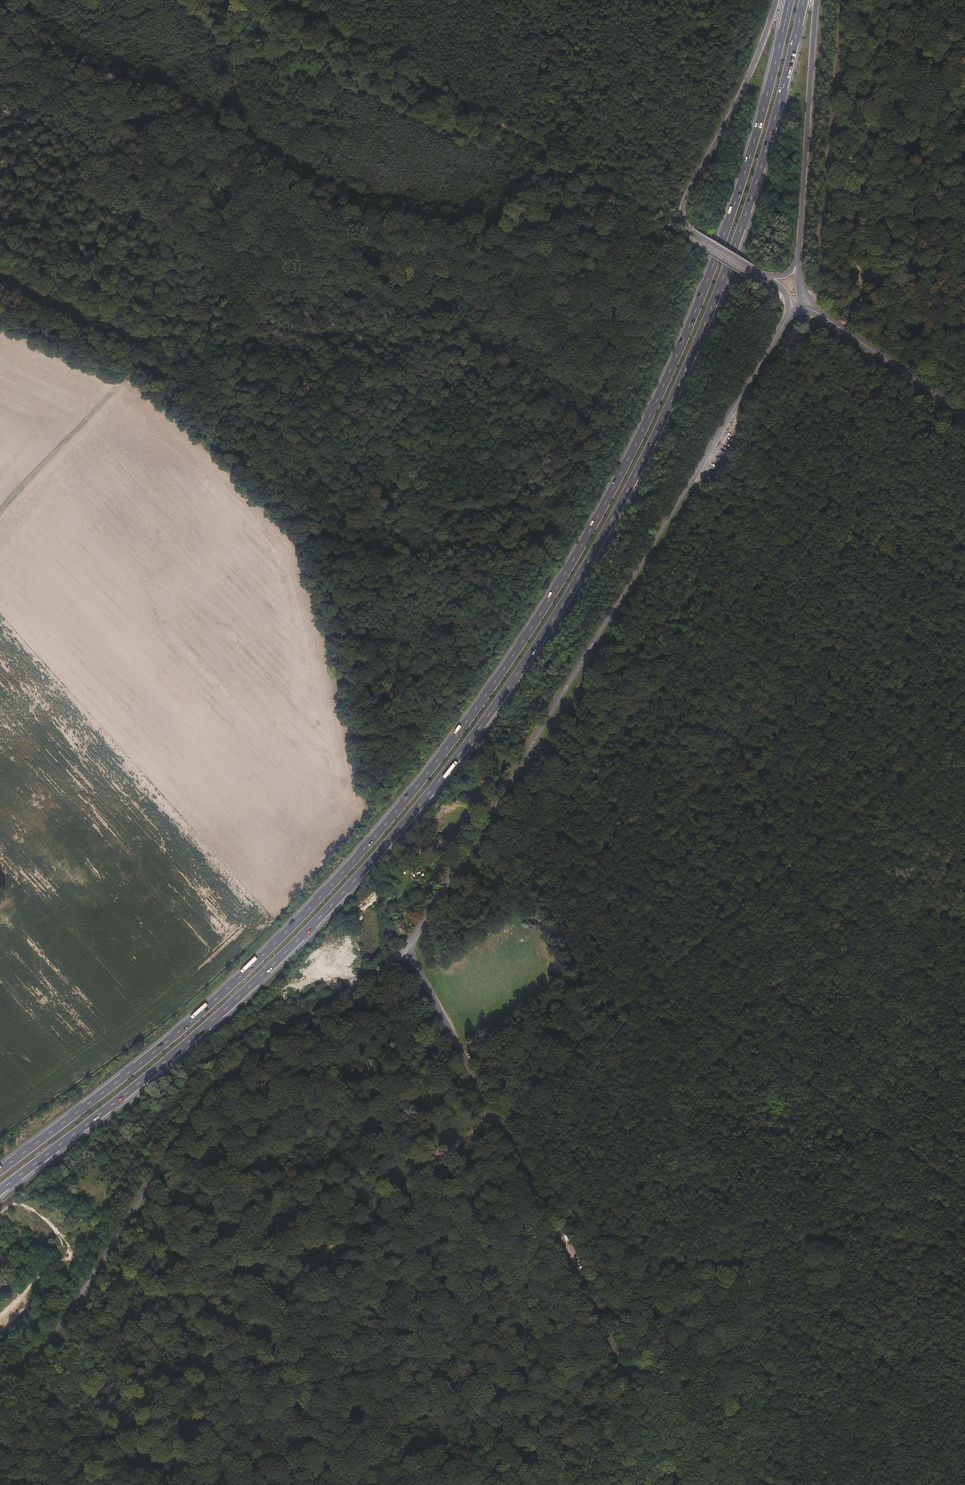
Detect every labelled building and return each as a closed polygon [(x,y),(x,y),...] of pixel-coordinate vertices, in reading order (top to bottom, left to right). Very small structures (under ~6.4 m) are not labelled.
[(345,685),(370,681),(369,675),(344,680),(345,685)] [(483,789),(483,784),(469,786),(470,793),(483,789)] [(407,925),(405,910),(403,910),(401,901),(395,902),(401,926),(407,925)]
